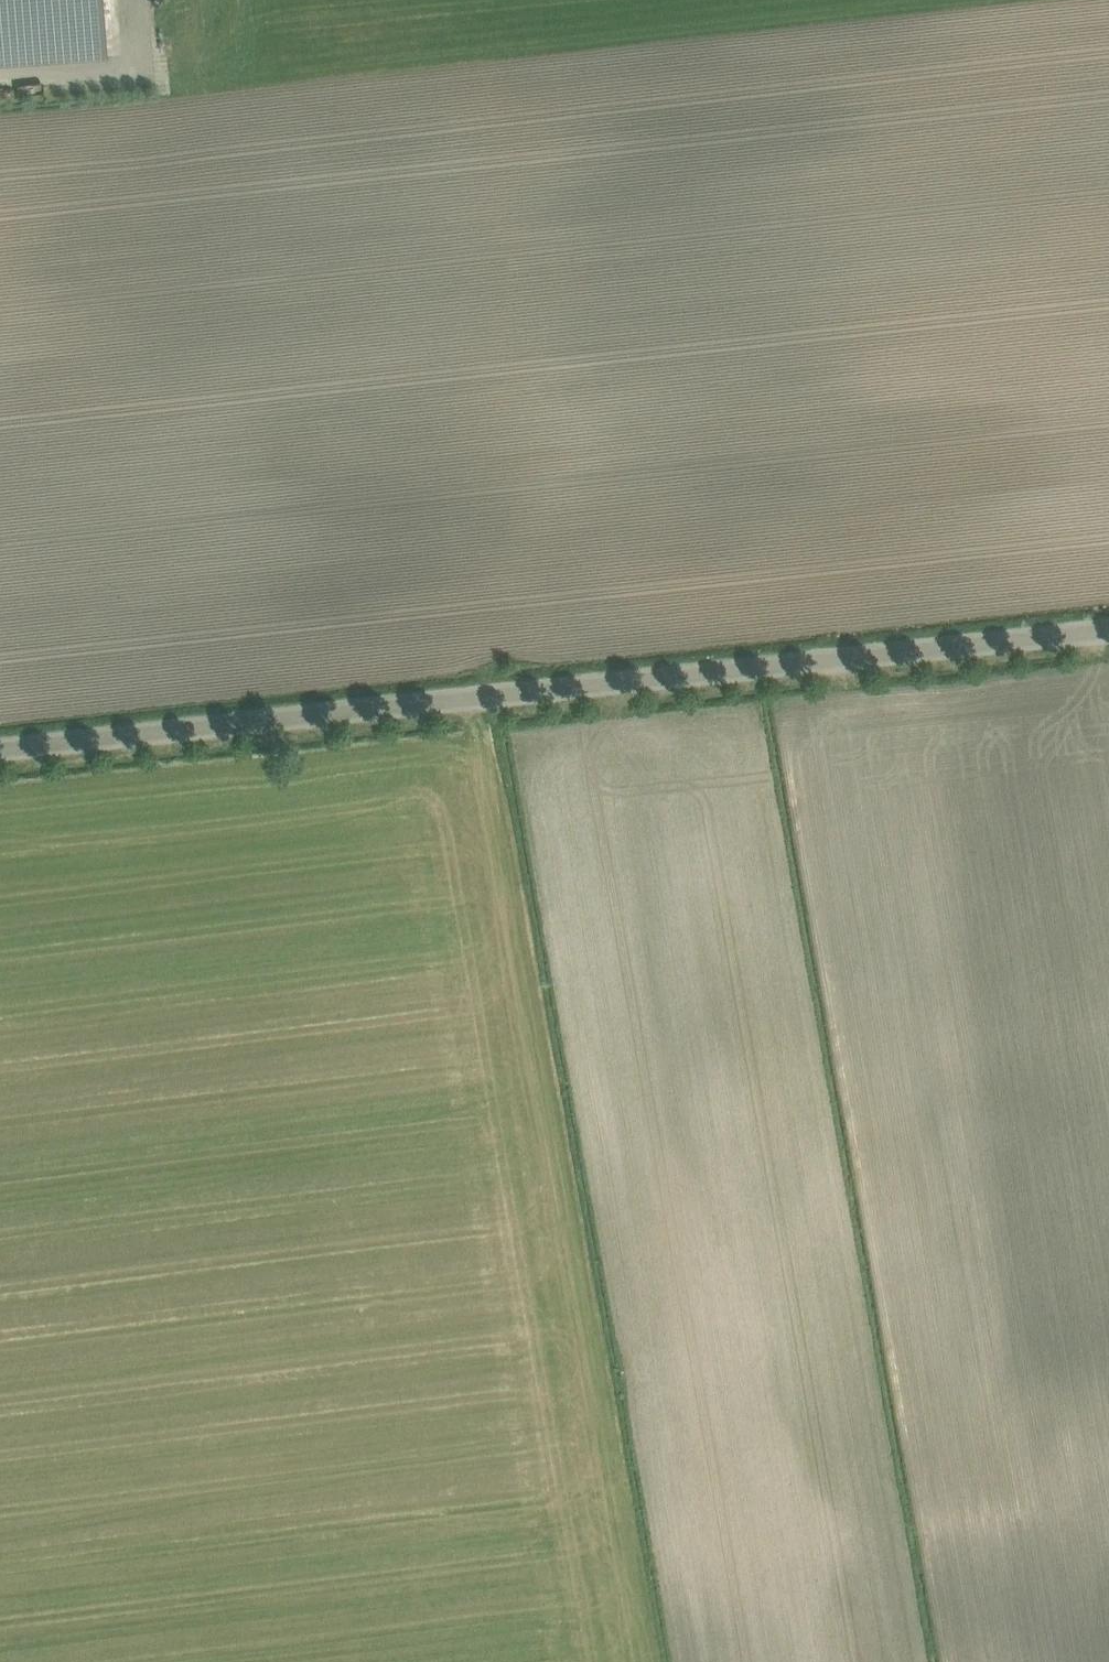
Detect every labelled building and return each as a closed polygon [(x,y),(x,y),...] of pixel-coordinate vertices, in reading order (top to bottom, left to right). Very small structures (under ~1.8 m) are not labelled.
[(108,56),(104,0),(0,0),(0,64),(108,56)]
